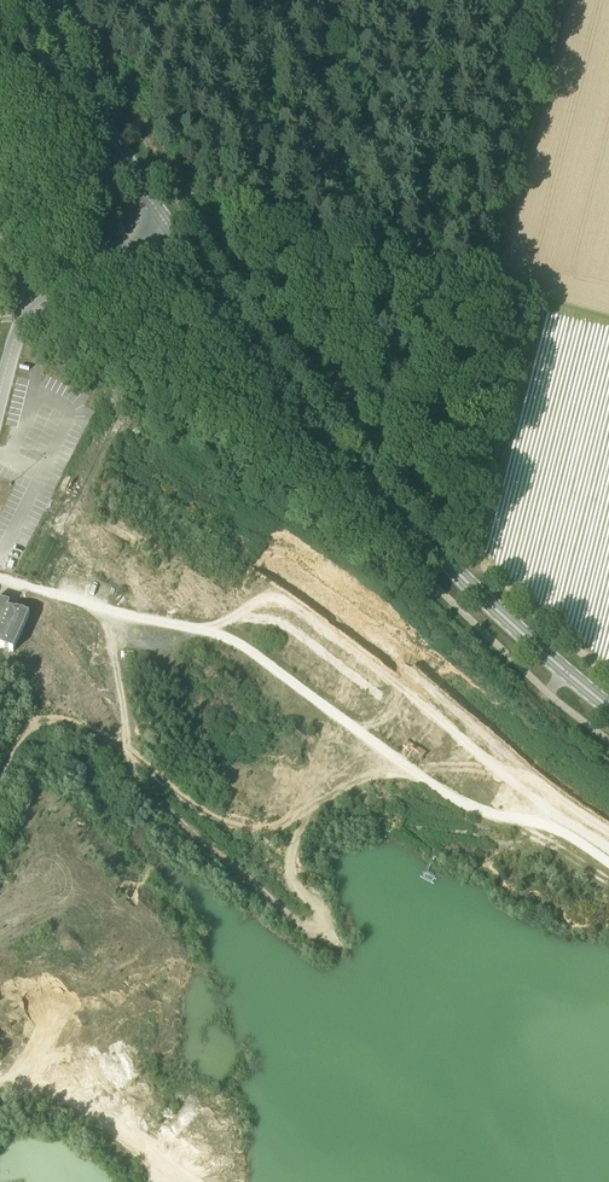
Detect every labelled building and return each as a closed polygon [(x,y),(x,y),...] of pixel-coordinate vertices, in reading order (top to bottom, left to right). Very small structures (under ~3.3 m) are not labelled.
[(26,614),(25,613),(22,611),(21,612),(17,610),(16,611),(9,608),(10,603),(0,600),(0,642),(2,643),(0,647),(14,652),(30,615),(26,614)]
